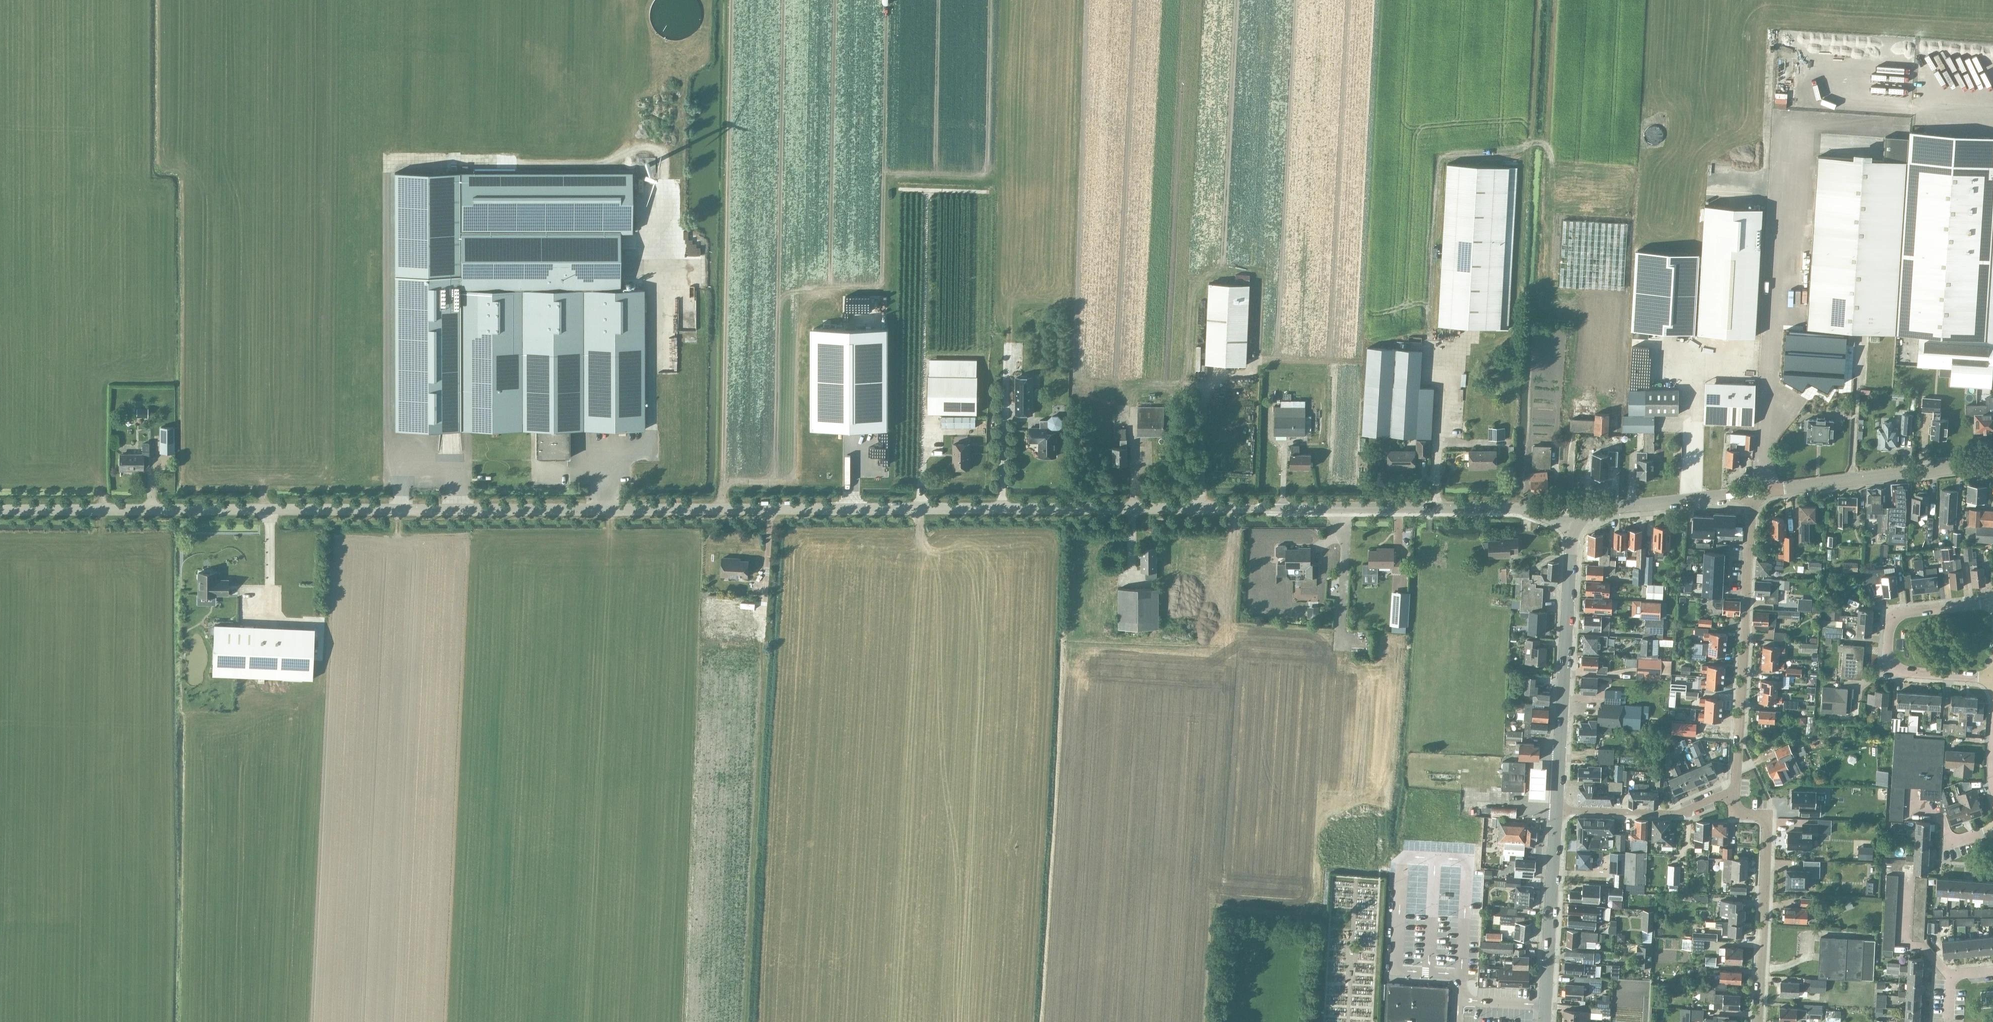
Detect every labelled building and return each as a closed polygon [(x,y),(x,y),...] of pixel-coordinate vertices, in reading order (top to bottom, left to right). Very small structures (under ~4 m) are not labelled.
[(1819,52),(1820,34),(1807,34),(1807,40),(1802,40),(1801,84),(1820,84),(1820,59),(1816,59),(1816,52),(1819,52)] [(1968,87),(1959,82),(1954,92),(1953,85),(1948,84),(1950,74),(1952,74),(1949,38),(1947,42),(1941,42),(1935,39),(1928,39),(1929,58),(1923,70),(1937,77),(1945,76),(1946,84),(1944,84),(1945,96),(1969,102),(1971,99),(1986,97),(1977,95),(1976,89),(1992,88),(1992,85),(1987,84),(1992,59),(1987,55),(1985,55),(1968,87)] [(1852,95),(1852,83),(1839,83),(1838,95),(1852,95)] [(1891,110),(1891,106),(1878,106),(1878,115),(1908,116),(1908,111),(1891,110)] [(1664,135),(1664,132),(1664,129),(1663,127),(1662,126),(1659,123),(1655,122),(1653,122),(1651,123),(1648,125),(1646,126),(1645,128),(1645,130),(1644,132),(1645,136),(1647,139),(1648,140),(1650,142),(1653,142),(1655,142),(1658,142),(1661,140),(1662,138),(1663,137),(1664,135)] [(1783,380),(1803,391),(1809,382),(1828,393),(1834,383),(1844,384),(1847,331),(1920,336),(1920,335),(1986,340),(1992,235),(1992,167),(1909,162),(1907,162),(1909,138),(1886,136),(1884,160),(1818,156),(1809,304),(1807,331),(1787,329),(1783,380)] [(634,150),(643,150),(642,142),(634,142),(634,150)] [(1448,163),(1439,325),(1508,328),(1517,167),(1448,163)] [(576,286),(576,232),(621,232),(633,232),(632,172),(539,172),(459,172),(395,172),(395,276),(395,361),(396,430),(462,429),(462,289),(576,289),(576,286)] [(1698,333),(1755,337),(1756,319),(1762,219),(1704,216),(1702,254),(1702,256),(1702,265),(1698,333)] [(1563,220),(1560,286),(1585,287),(1624,289),(1628,223),(1563,220)] [(1633,329),(1633,337),(1649,338),(1649,330),(1659,331),(1676,332),(1698,333),(1702,265),(1702,256),(1702,254),(1638,250),(1633,329)] [(1247,366),(1250,286),(1210,284),(1207,365),(1247,366)] [(570,429),(645,429),(645,289),(624,289),(624,286),(576,286),(576,289),(462,289),(462,429),(537,429),(537,458),(551,458),(555,458),(556,458),(570,458),(570,429)] [(814,418),(811,418),(811,429),(888,429),(888,328),(814,328),(814,418)] [(1918,365),(1952,368),(1951,384),(1978,386),(1991,387),(1992,354),(1992,340),(1986,340),(1920,335),(1920,336),(1918,365)] [(928,412),(978,413),(978,376),(929,375),(928,412)] [(1017,413),(1033,413),(1034,376),(1030,376),(1029,375),(1022,375),(1021,376),(1018,376),(1017,413)] [(1704,422),(1754,424),(1755,384),(1755,380),(1746,380),(1746,384),(1705,382),(1704,422)] [(1433,389),(1365,385),(1362,434),(1430,438),(1433,389)] [(1631,390),(1628,390),(1628,414),(1643,414),(1654,414),(1679,414),(1679,390),(1671,390),(1631,390)] [(1890,391),(1890,400),(1898,400),(1898,391),(1890,391)] [(1966,405),(1966,415),(1974,415),(1975,432),(1992,431),(1992,397),(1987,397),(1986,404),(1976,405),(1966,405)] [(1923,410),(1933,411),(1932,424),(1931,424),(1931,432),(1932,432),(1931,437),(1946,438),(1947,420),(1940,419),(1941,411),(1939,411),(1940,400),(1924,398),(1923,410)] [(1137,406),(1137,416),(1137,436),(1163,437),(1163,406),(1137,406)] [(138,408),(138,416),(148,417),(148,408),(138,408)] [(1571,419),(1570,431),(1594,432),(1594,433),(1608,434),(1609,414),(1595,413),(1595,420),(1571,419)] [(1643,416),(1623,416),(1622,432),(1644,432),(1654,433),(1654,414),(1643,414),(1643,416)] [(1914,415),(1903,414),(1901,432),(1912,433),(1914,415)] [(1063,425),(1063,419),(1059,415),(1053,415),(1049,419),(1041,419),(1041,427),(1031,427),(1031,441),(1040,441),(1040,455),(1056,455),(1056,432),(1055,432),(1056,429),(1059,429),(1063,425)] [(942,427),(975,427),(975,416),(942,416),(942,427)] [(1275,435),(1305,435),(1305,416),(1275,416),(1275,435)] [(1822,442),(1832,443),(1834,421),(1808,419),(1807,441),(1817,442),(1822,443),(1822,442)] [(1446,422),(1447,437),(1456,436),(1455,422),(1446,422)] [(1884,428),(1878,428),(1879,449),(1880,449),(1882,450),(1885,450),(1887,448),(1891,448),(1891,446),(1898,446),(1898,428),(1891,428),(1891,422),(1883,422),(1884,428)] [(173,427),(161,427),(161,453),(173,453),(173,427)] [(1504,428),(1493,428),(1493,440),(1504,440),(1504,428)] [(1654,433),(1644,432),(1644,452),(1645,452),(1654,452),(1654,433)] [(1745,444),(1745,449),(1753,449),(1754,436),(1731,434),(1730,450),(1727,450),(1726,465),(1739,466),(1740,450),(1737,450),(1737,444),(1745,444)] [(1114,448),(1114,464),(1127,464),(1127,448),(1126,448),(1126,440),(1121,440),(1121,448),(1114,448)] [(1415,466),(1415,455),(1417,455),(1417,456),(1429,456),(1429,440),(1417,440),(1417,452),(1389,452),(1389,469),(1402,469),(1402,467),(1415,466)] [(953,444),(954,468),(970,468),(970,443),(953,444)] [(121,454),(120,470),(143,470),(143,464),(149,464),(149,452),(149,444),(143,444),(143,451),(143,454),(121,454)] [(1292,446),(1292,455),(1290,455),(1290,468),(1311,468),(1311,454),(1299,455),(1299,447),(1292,446)] [(1533,467),(1550,468),(1551,447),(1534,446),(1533,467)] [(1469,450),(1469,467),(1483,467),(1483,465),(1496,465),(1496,450),(1469,450)] [(1609,465),(1618,466),(1618,451),(1609,450),(1608,454),(1593,453),(1592,477),(1608,478),(1609,465)] [(1637,475),(1637,476),(1640,476),(1640,479),(1653,479),(1653,461),(1647,461),(1647,452),(1645,452),(1644,452),(1637,452),(1637,475)] [(1547,472),(1530,473),(1532,493),(1548,492),(1554,491),(1553,483),(1548,483),(1547,472)] [(1889,533),(1890,533),(1889,543),(1907,544),(1908,534),(1909,508),(1908,483),(1892,485),(1893,493),(1893,506),(1890,507),(1889,533)] [(1966,501),(1986,503),(1987,487),(1967,486),(1966,501)] [(1867,489),(1867,517),(1877,518),(1877,520),(1878,520),(1878,532),(1889,533),(1890,507),(1885,507),(1886,488),(1876,488),(1876,489),(1867,489)] [(1941,490),(1939,522),(1955,523),(1958,491),(1941,490)] [(1915,498),(1912,498),(1911,518),(1920,518),(1920,512),(1928,513),(1929,495),(1927,495),(1927,494),(1926,492),(1919,492),(1918,493),(1918,495),(1915,495),(1915,498)] [(1839,497),(1838,526),(1847,526),(1847,516),(1856,517),(1857,497),(1839,497)] [(1817,506),(1799,506),(1799,542),(1800,542),(1811,542),(1811,522),(1817,522),(1817,506)] [(1976,542),(1992,542),(1992,510),(1969,509),(1969,525),(1977,525),(1976,542)] [(1724,533),(1725,514),(1714,513),(1714,516),(1715,516),(1714,533),(1724,533)] [(1736,514),(1725,514),(1724,533),(1735,534),(1736,514)] [(1703,536),(1705,516),(1694,515),(1693,535),(1703,536)] [(1715,516),(1714,516),(1705,516),(1703,536),(1714,536),(1714,533),(1715,516)] [(1772,523),(1770,523),(1770,537),(1782,537),(1783,543),(1784,543),(1785,559),(1794,559),(1793,550),(1793,536),(1786,536),(1786,523),(1783,523),(1783,518),(1772,518),(1772,523)] [(1670,528),(1668,528),(1668,526),(1663,526),(1663,527),(1655,527),(1654,539),(1652,538),(1652,548),(1656,549),(1656,557),(1663,557),(1663,549),(1669,549),(1670,528)] [(1641,547),(1642,531),(1628,530),(1628,532),(1627,547),(1637,547),(1637,554),(1636,567),(1644,567),(1645,556),(1646,547),(1641,547)] [(1615,531),(1614,548),(1612,548),(1612,555),(1627,555),(1627,547),(1628,532),(1615,531)] [(1960,546),(1961,534),(1954,533),(1952,546),(1960,546)] [(1587,553),(1600,554),(1599,565),(1609,566),(1609,565),(1610,555),(1607,554),(1607,547),(1602,547),(1603,535),(1588,535),(1587,553)] [(1491,556),(1508,555),(1511,555),(1511,551),(1519,551),(1519,537),(1507,538),(1507,539),(1490,540),(1490,541),(1484,542),(1489,552),(1490,552),(1491,556)] [(1278,546),(1277,554),(1279,556),(1287,556),(1287,564),(1278,564),(1278,576),(1287,576),(1287,568),(1306,568),(1306,576),(1319,576),(1319,564),(1310,564),(1310,557),(1310,548),(1300,548),(1300,550),(1287,550),(1287,546),(1285,545),(1279,544),(1278,546)] [(1887,557),(1888,545),(1880,544),(1880,556),(1887,557)] [(1971,546),(1963,546),(1964,561),(1969,560),(1970,565),(1972,586),(1985,584),(1983,568),(1977,568),(1976,557),(1972,557),(1971,546)] [(1950,547),(1941,548),(1944,573),(1949,573),(1951,588),(1964,586),(1962,571),(1961,558),(1951,559),(1950,547)] [(1147,570),(1147,578),(1157,578),(1157,548),(1142,548),(1142,570),(1147,570)] [(1363,574),(1378,574),(1378,566),(1393,567),(1393,572),(1401,573),(1401,560),(1393,560),(1394,549),(1381,549),(1381,551),(1369,551),(1369,564),(1363,564),(1363,574)] [(1705,552),(1704,563),(1724,564),(1724,553),(1721,553),(1705,552)] [(1645,556),(1644,567),(1644,572),(1645,572),(1652,573),(1653,556),(1645,556)] [(722,575),(747,576),(748,561),(735,560),(735,558),(722,557),(722,575)] [(1775,559),(1756,558),(1755,575),(1771,575),(1771,569),(1783,569),(1783,559),(1775,559)] [(1919,576),(1911,577),(1911,582),(1913,592),(1926,591),(1923,569),(1922,558),(1914,559),(1915,570),(1919,570),(1919,576)] [(1533,579),(1532,583),(1536,583),(1558,585),(1559,563),(1549,562),(1549,568),(1542,567),(1542,575),(1533,574),(1533,579)] [(1844,562),(1843,570),(1857,571),(1858,562),(1844,562)] [(1723,574),(1724,564),(1704,563),(1703,573),(1723,574)] [(1586,567),(1586,570),(1587,571),(1587,578),(1603,579),(1603,573),(1615,573),(1615,566),(1609,565),(1609,566),(1599,565),(1587,564),(1587,566),(1586,567)] [(1633,583),(1644,583),(1645,572),(1644,572),(1644,567),(1636,567),(1633,567),(1633,583)] [(1923,569),(1926,591),(1939,589),(1936,567),(1926,568),(1926,569),(1923,569)] [(1890,568),(1864,571),(1866,584),(1882,582),(1883,595),(1897,594),(1895,574),(1894,572),(1891,572),(1890,568)] [(1529,569),(1514,569),(1514,583),(1522,582),(1521,598),(1542,599),(1543,587),(1536,587),(1536,583),(1532,583),(1533,579),(1530,579),(1529,569)] [(198,595),(215,595),(215,594),(228,594),(228,579),(218,579),(218,580),(215,580),(215,572),(210,572),(209,571),(204,571),(203,572),(198,572),(198,595)] [(1723,584),(1723,574),(1703,573),(1703,583),(1723,584)] [(1779,579),(1779,587),(1790,587),(1790,580),(1779,579)] [(1586,588),(1586,594),(1594,594),(1594,596),(1602,597),(1602,595),(1608,595),(1609,583),(1586,581),(1586,583),(1585,583),(1585,588),(1586,588)] [(1755,581),(1754,594),(1766,595),(1765,602),(1778,603),(1779,587),(1770,586),(1770,582),(1755,581)] [(1722,595),(1723,584),(1703,583),(1702,594),(1722,595)] [(1663,585),(1647,584),(1646,601),(1662,601),(1663,585)] [(1119,588),(1119,628),(1159,628),(1159,588),(1119,588)] [(1394,592),(1392,624),(1406,625),(1408,607),(1408,593),(1394,592)] [(1713,596),(1713,603),(1717,607),(1721,607),(1723,607),(1722,614),(1740,615),(1740,601),(1725,601),(1725,597),(1721,597),(1713,596)] [(1512,598),(1512,608),(1521,608),(1521,598),(1515,598),(1512,598)] [(1521,608),(1521,611),(1530,611),(1529,633),(1545,634),(1545,626),(1547,626),(1548,612),(1546,612),(1546,611),(1542,611),(1542,599),(1521,598),(1521,608)] [(1585,611),(1593,611),(1593,612),(1607,613),(1607,612),(1612,613),(1612,599),(1607,599),(1586,598),(1586,600),(1585,600),(1584,605),(1585,605),(1585,611)] [(1641,601),(1640,616),(1660,618),(1661,602),(1641,601)] [(1828,618),(1841,619),(1841,615),(1842,605),(1829,604),(1828,618)] [(1841,615),(1841,621),(1847,621),(1872,622),(1873,609),(1859,609),(1858,616),(1841,615)] [(1777,613),(1753,611),(1752,624),(1754,625),(1754,627),(1756,628),(1767,629),(1768,628),(1768,626),(1776,626),(1777,613)] [(1593,628),(1593,630),(1601,631),(1601,629),(1606,630),(1610,630),(1611,616),(1607,615),(1607,616),(1593,615),(1593,617),(1585,616),(1584,628),(1593,628)] [(1646,633),(1664,633),(1665,618),(1647,618),(1646,633)] [(1821,619),(1820,635),(1842,637),(1842,628),(1835,627),(1836,620),(1821,619)] [(1872,622),(1847,621),(1847,626),(1855,627),(1855,624),(1857,624),(1857,635),(1871,635),(1872,623),(1872,622)] [(214,624),(212,674),(312,678),(314,628),(214,624)] [(1695,633),(1704,634),(1704,639),(1709,639),(1709,644),(1725,645),(1726,634),(1710,633),(1708,633),(1708,628),(1696,627),(1695,633)] [(1583,638),(1583,642),(1584,643),(1584,652),(1600,653),(1601,645),(1608,645),(1608,636),(1585,634),(1584,637),(1583,638)] [(1641,653),(1652,654),(1653,638),(1642,638),(1641,653)] [(1527,647),(1531,648),(1531,654),(1526,654),(1526,663),(1545,664),(1546,648),(1538,648),(1539,640),(1527,639),(1527,647)] [(1692,653),(1692,659),(1706,660),(1706,654),(1709,654),(1709,655),(1725,656),(1725,645),(1709,644),(1703,643),(1702,654),(1692,653)] [(1802,643),(1802,650),(1817,651),(1818,643),(1802,643)] [(1843,645),(1841,678),(1862,679),(1863,662),(1864,662),(1865,654),(1864,654),(1864,646),(1843,645)] [(1779,647),(1763,646),(1762,657),(1779,658),(1779,654),(1785,654),(1785,648),(1779,648),(1779,647)] [(1581,663),(1583,663),(1582,668),(1597,669),(1597,672),(1607,673),(1607,666),(1603,666),(1603,661),(1599,661),(1599,657),(1583,656),(1583,657),(1581,657),(1581,663)] [(1759,662),(1758,666),(1760,667),(1761,667),(1761,668),(1778,669),(1784,669),(1784,663),(1778,662),(1779,658),(1762,657),(1762,661),(1760,661),(1759,662)] [(1637,678),(1660,679),(1661,660),(1638,659),(1637,678)] [(1707,673),(1707,677),(1723,678),(1724,667),(1709,666),(1708,666),(1702,666),(1702,672),(1707,673)] [(1526,676),(1525,693),(1534,694),(1533,703),(1549,704),(1550,692),(1542,691),(1543,685),(1535,684),(1535,679),(1536,677),(1526,676)] [(1581,678),(1581,683),(1582,684),(1581,693),(1597,694),(1597,691),(1600,691),(1600,687),(1597,687),(1597,681),(1602,682),(1602,683),(1612,683),(1612,678),(1582,677),(1582,678),(1581,678)] [(1707,677),(1707,681),(1701,681),(1701,687),(1707,687),(1707,688),(1723,688),(1723,678),(1707,677)] [(1777,681),(1761,680),(1760,691),(1776,692),(1776,688),(1783,688),(1783,682),(1777,682),(1777,681)] [(1851,713),(1853,690),(1848,690),(1848,688),(1823,687),(1821,712),(1847,714),(1847,713),(1851,713)] [(1605,690),(1604,703),(1621,704),(1622,691),(1605,690)] [(1760,691),(1759,702),(1776,703),(1781,703),(1782,697),(1776,696),(1776,692),(1760,691)] [(1868,703),(1881,704),(1880,719),(1891,720),(1891,709),(1887,709),(1888,691),(1875,691),(1875,695),(1868,694),(1868,703)] [(1909,715),(1910,707),(1910,693),(1897,692),(1896,706),(1905,706),(1905,714),(1909,715)] [(1910,707),(1927,708),(1928,694),(1910,693),(1910,707)] [(1928,694),(1927,708),(1927,716),(1931,716),(1932,708),(1940,709),(1941,694),(1928,694)] [(1964,696),(1951,695),(1950,709),(1959,710),(1959,718),(1963,718),(1964,696)] [(1974,719),(1983,720),(1984,702),(1977,702),(1977,697),(1964,696),(1963,718),(1967,718),(1967,710),(1975,711),(1974,719)] [(1700,705),(1706,705),(1705,709),(1721,710),(1722,699),(1706,698),(1706,699),(1700,698),(1700,705)] [(1525,703),(1524,719),(1532,720),(1548,721),(1548,719),(1549,708),(1534,707),(1534,703),(1525,703)] [(1599,708),(1598,720),(1600,720),(1599,722),(1599,726),(1612,726),(1640,728),(1642,705),(1621,704),(1604,703),(1601,703),(1600,708),(1599,708)] [(1721,721),(1721,710),(1705,709),(1705,714),(1699,713),(1699,720),(1705,720),(1721,721)] [(1759,710),(1758,721),(1762,722),(1762,727),(1763,728),(1768,728),(1769,727),(1770,722),(1775,722),(1775,718),(1785,718),(1786,712),(1759,710)] [(1965,736),(1967,718),(1963,718),(1959,718),(1958,724),(1956,724),(1955,736),(1965,736)] [(1580,726),(1579,736),(1581,736),(1580,740),(1596,741),(1596,731),(1612,732),(1612,726),(1599,726),(1599,722),(1597,722),(1597,720),(1589,720),(1589,723),(1581,722),(1581,726),(1580,726)] [(1525,721),(1524,736),(1532,736),(1532,733),(1536,733),(1536,731),(1547,732),(1548,723),(1532,721),(1525,721)] [(1672,734),(1696,735),(1697,722),(1672,721),(1672,734)] [(1905,730),(1915,731),(1915,723),(1906,722),(1905,730)] [(1955,736),(1956,724),(1943,723),(1942,735),(1955,736)] [(1523,731),(1507,730),(1507,740),(1522,740),(1523,731)] [(1895,732),(1891,786),(1904,787),(1920,788),(1919,799),(1940,800),(1941,791),(1944,739),(1913,737),(1913,733),(1895,732)] [(1517,742),(1516,749),(1519,749),(1519,759),(1539,760),(1540,746),(1534,746),(1534,743),(1517,742)] [(1779,758),(1766,763),(1773,777),(1776,784),(1800,773),(1792,756),(1794,755),(1789,744),(1775,750),(1779,758)] [(1598,763),(1613,763),(1614,749),(1599,748),(1598,763)] [(1955,766),(1955,774),(1971,775),(1971,765),(1973,765),(1974,752),(1946,751),(1946,765),(1955,766)] [(1702,754),(1698,756),(1708,779),(1718,775),(1712,760),(1706,762),(1702,754)] [(1698,766),(1690,769),(1696,784),(1708,779),(1698,756),(1694,757),(1698,766)] [(1526,762),(1503,761),(1501,789),(1524,791),(1526,762)] [(1678,764),(1675,766),(1684,789),(1696,784),(1690,769),(1682,772),(1678,764)] [(1579,767),(1579,780),(1607,781),(1607,773),(1601,773),(1602,767),(1588,766),(1588,768),(1579,767)] [(1674,776),(1669,778),(1675,793),(1684,789),(1675,766),(1671,768),(1674,776)] [(1547,768),(1531,767),(1530,797),(1546,798),(1547,768)] [(1655,785),(1664,785),(1665,774),(1656,773),(1655,785)] [(1639,778),(1639,790),(1629,790),(1629,806),(1637,806),(1638,803),(1644,803),(1644,784),(1644,778),(1639,778)] [(1595,804),(1614,805),(1615,793),(1622,793),(1623,781),(1615,781),(1609,781),(1609,792),(1595,792),(1595,804)] [(1580,804),(1595,804),(1595,792),(1595,782),(1584,782),(1584,787),(1579,787),(1578,801),(1580,804)] [(1644,803),(1650,803),(1650,806),(1659,807),(1659,791),(1649,791),(1649,784),(1644,784),(1644,803)] [(1738,796),(1747,796),(1747,787),(1738,786),(1738,796)] [(1940,800),(1939,811),(1947,811),(1951,822),(1965,818),(1969,817),(1964,801),(1960,802),(1949,806),(1944,788),(1941,789),(1941,791),(1940,800)] [(1978,796),(1976,789),(1958,795),(1960,802),(1964,801),(1969,817),(1981,813),(1976,796),(1978,796)] [(1792,790),(1791,807),(1799,807),(1799,814),(1821,815),(1821,802),(1816,802),(1817,791),(1792,790)] [(1458,802),(1458,815),(1480,815),(1480,809),(1467,808),(1467,802),(1458,802)] [(1491,816),(1516,817),(1516,807),(1492,806),(1491,816)] [(1492,816),(1492,825),(1499,826),(1500,820),(1500,817),(1492,816)] [(1615,819),(1578,818),(1577,848),(1593,848),(1593,849),(1607,849),(1608,837),(1605,837),(1605,834),(1614,834),(1615,819)] [(1499,826),(1497,849),(1504,849),(1504,853),(1524,854),(1525,845),(1534,846),(1535,840),(1536,840),(1538,838),(1538,833),(1536,831),(1535,831),(1536,827),(1526,826),(1527,822),(1500,820),(1499,826)] [(1631,831),(1631,839),(1632,839),(1632,846),(1641,846),(1641,840),(1647,840),(1648,820),(1635,820),(1634,832),(1631,831)] [(1652,840),(1662,841),(1662,845),(1673,845),(1674,832),(1670,831),(1670,821),(1653,820),(1652,840)] [(1907,830),(1907,834),(1929,835),(1930,822),(1926,822),(1916,821),(1915,830),(1907,830)] [(1709,839),(1710,822),(1697,822),(1696,831),(1695,831),(1694,838),(1695,838),(1695,847),(1703,847),(1703,839),(1709,839)] [(1712,843),(1728,844),(1729,823),(1713,822),(1712,843)] [(1788,836),(1786,838),(1786,842),(1787,844),(1787,848),(1803,849),(1802,851),(1809,851),(1809,849),(1811,849),(1811,834),(1817,834),(1818,825),(1803,825),(1802,833),(1788,832),(1788,836)] [(1617,834),(1616,850),(1625,850),(1625,834),(1617,834)] [(1929,848),(1929,835),(1907,834),(1907,838),(1915,839),(1914,847),(1929,848)] [(1884,845),(1884,855),(1892,856),(1893,846),(1884,845)] [(1724,847),(1723,857),(1732,857),(1732,847),(1724,847)] [(1905,859),(1928,861),(1929,848),(1914,847),(1914,856),(1906,855),(1905,859)] [(1577,850),(1576,868),(1592,869),(1593,857),(1603,858),(1603,851),(1577,850)] [(1610,873),(1625,873),(1626,853),(1610,853),(1610,873)] [(1506,854),(1506,859),(1516,860),(1515,876),(1533,877),(1534,869),(1535,869),(1536,860),(1523,859),(1523,855),(1506,854)] [(1720,867),(1720,857),(1709,857),(1709,866),(1720,867)] [(1725,859),(1724,880),(1733,880),(1733,877),(1747,877),(1748,860),(1725,859)] [(1914,864),(1913,873),(1927,874),(1928,861),(1905,859),(1905,863),(1914,864)] [(1698,872),(1708,873),(1708,860),(1698,860),(1698,872)] [(1786,886),(1786,887),(1787,887),(1807,888),(1809,888),(1809,887),(1808,887),(1809,870),(1820,871),(1820,861),(1805,860),(1804,860),(1804,861),(1804,867),(1805,867),(1805,869),(1788,869),(1787,869),(1787,870),(1787,875),(1786,875),(1786,876),(1787,876),(1787,880),(1786,880),(1786,881),(1787,881),(1786,886)] [(1668,865),(1668,883),(1678,884),(1679,884),(1680,865),(1668,865)] [(1635,867),(1626,867),(1625,888),(1634,888),(1635,867)] [(1507,876),(1507,885),(1516,886),(1516,891),(1511,891),(1510,897),(1516,897),(1515,907),(1532,907),(1533,899),(1534,899),(1534,898),(1536,897),(1536,893),(1534,892),(1534,891),(1533,891),(1533,887),(1520,886),(1521,876),(1507,876)] [(1949,879),(1937,878),(1935,893),(1948,894),(1949,879)] [(1961,880),(1949,879),(1948,894),(1960,895),(1961,880)] [(1960,895),(1960,898),(1965,899),(1965,896),(1972,896),(1973,880),(1961,880),(1960,895)] [(1972,896),(1984,897),(1986,881),(1973,880),(1972,896)] [(1984,903),(1989,903),(1989,905),(1992,905),(1992,882),(1986,881),(1984,897),(1984,903)] [(1585,892),(1570,891),(1570,900),(1599,902),(1600,886),(1585,885),(1585,892)] [(1609,898),(1623,899),(1623,888),(1609,887),(1609,898)] [(1801,905),(1816,906),(1816,898),(1802,898),(1801,905)] [(1721,900),(1721,915),(1729,915),(1729,922),(1745,923),(1745,910),(1742,910),(1743,901),(1721,900)] [(1569,904),(1568,913),(1584,914),(1583,918),(1599,919),(1604,919),(1605,906),(1597,906),(1569,904)] [(1495,913),(1506,914),(1507,906),(1495,905),(1495,913)] [(1785,907),(1784,922),(1807,923),(1808,908),(1785,907)] [(1642,929),(1653,930),(1655,910),(1643,909),(1642,929)] [(1501,916),(1500,923),(1515,925),(1514,938),(1530,939),(1531,922),(1530,922),(1530,919),(1525,918),(1525,916),(1516,916),(1501,914),(1501,916)] [(1569,917),(1568,926),(1596,928),(1597,923),(1597,919),(1569,917)] [(1706,921),(1706,926),(1723,927),(1722,938),(1740,939),(1740,935),(1744,936),(1745,923),(1729,922),(1706,921)] [(1567,930),(1566,946),(1596,948),(1596,942),(1598,942),(1598,932),(1584,931),(1567,930)] [(1503,933),(1487,932),(1486,940),(1502,941),(1503,933)] [(1990,936),(1978,937),(1980,953),(1992,952),(1990,936)] [(1845,978),(1873,980),(1875,940),(1847,939),(1847,938),(1821,937),(1819,977),(1845,979),(1845,978)] [(1978,937),(1966,938),(1967,954),(1980,953),(1978,937)] [(1442,938),(1442,951),(1453,952),(1454,938),(1442,938)] [(1966,938),(1954,940),(1955,955),(1967,954),(1966,938)] [(1703,939),(1694,939),(1693,949),(1704,950),(1704,940),(1702,940),(1703,939)] [(1955,955),(1954,940),(1942,941),(1943,956),(1955,955)] [(1514,942),(1482,941),(1482,951),(1513,953),(1514,942)] [(1638,946),(1637,954),(1641,954),(1640,966),(1651,966),(1652,947),(1638,946)] [(1725,954),(1725,963),(1742,964),(1743,949),(1720,947),(1719,953),(1725,954)] [(1504,966),(1513,967),(1528,968),(1529,956),(1525,955),(1525,949),(1514,948),(1513,960),(1505,959),(1504,966)] [(1594,951),(1566,949),(1566,958),(1573,959),(1573,962),(1594,964),(1594,962),(1599,962),(1601,961),(1601,954),(1600,952),(1594,952),(1594,951)] [(1706,957),(1706,965),(1711,966),(1716,966),(1716,957),(1706,957)] [(1900,965),(1899,969),(1922,971),(1923,958),(1908,957),(1908,966),(1900,965)] [(1566,962),(1565,972),(1579,973),(1579,974),(1587,975),(1587,977),(1596,977),(1596,971),(1596,964),(1566,962)] [(1499,967),(1480,966),(1479,986),(1487,986),(1488,976),(1499,977),(1499,985),(1528,986),(1529,969),(1499,968),(1499,967)] [(1899,969),(1899,974),(1908,974),(1907,983),(1921,983),(1922,971),(1899,969)] [(1713,979),(1712,988),(1716,989),(1727,989),(1727,984),(1726,984),(1726,982),(1741,983),(1742,972),(1721,970),(1714,970),(1714,979),(1713,979)] [(1601,992),(1601,978),(1596,977),(1587,977),(1575,976),(1574,984),(1566,984),(1566,998),(1583,999),(1583,991),(1601,992)] [(1811,979),(1810,991),(1816,991),(1826,992),(1826,980),(1811,979)] [(1781,995),(1798,995),(1798,990),(1804,990),(1804,982),(1799,982),(1781,981),(1781,995)] [(1849,1000),(1850,982),(1838,981),(1838,1000),(1849,1000)] [(1448,992),(1449,987),(1387,983),(1387,988),(1385,1021),(1447,1021),(1448,992)] [(1898,995),(1920,996),(1921,983),(1907,983),(1907,991),(1898,991),(1898,995)] [(1706,988),(1705,1001),(1714,1002),(1714,1007),(1723,1007),(1740,1008),(1741,995),(1715,993),(1716,989),(1712,988),(1706,988)] [(1877,994),(1877,1002),(1886,1003),(1886,994),(1877,994)] [(1898,995),(1898,999),(1906,1000),(1906,1008),(1920,1009),(1920,996),(1898,995)] [(1804,1005),(1804,1009),(1807,1009),(1807,1018),(1822,1018),(1823,1006),(1804,1005)] [(1610,1015),(1611,1007),(1592,1006),(1591,1011),(1603,1012),(1602,1015),(1610,1015)] [(1780,1007),(1779,1021),(1796,1021),(1796,1017),(1807,1018),(1807,1009),(1804,1009),(1797,1009),(1797,1008),(1780,1007)] [(1894,1017),(1894,1020),(1897,1020),(1919,1021),(1920,1009),(1906,1008),(1905,1017),(1897,1016),(1897,1018),(1894,1017)] [(1703,1021),(1703,1018),(1703,1010),(1691,1009),(1690,1020),(1701,1021),(1703,1021)] [(1589,1012),(1565,1010),(1564,1021),(1582,1021),(1582,1019),(1588,1019),(1589,1012)]
